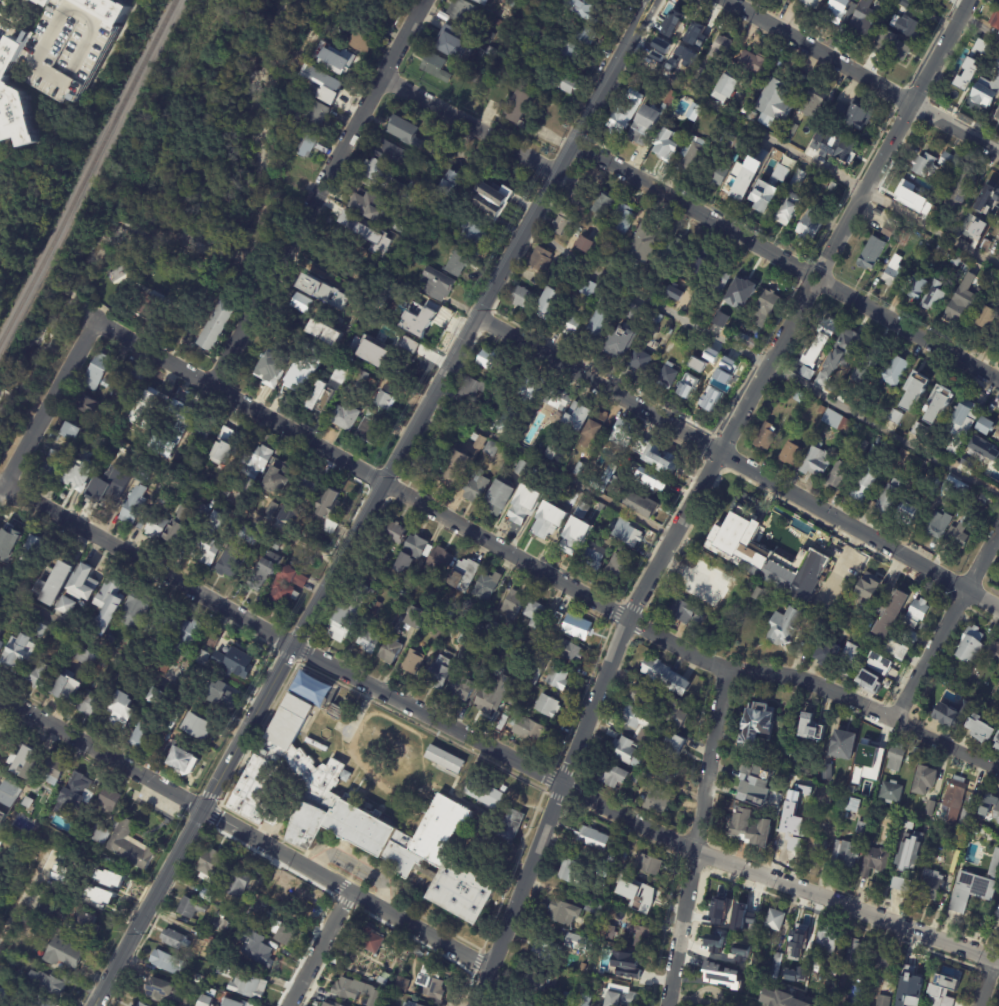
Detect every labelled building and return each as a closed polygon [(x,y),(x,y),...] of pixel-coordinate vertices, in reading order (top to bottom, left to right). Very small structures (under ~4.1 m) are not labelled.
[(2,136),(0,130),(0,116),(10,114),(7,105),(0,101),(0,62),(7,48),(5,47),(7,43),(8,43),(13,35),(27,43),(29,41),(34,44),(54,6),(42,0),(124,0),(135,6),(126,23),(123,21),(120,26),(122,27),(82,103),(73,98),(71,102),(33,82),(41,67),(25,59),(23,62),(21,61),(9,80),(14,83),(13,84),(28,91),(39,135),(40,135),(42,142),(24,147),(20,137),(6,141),(4,136),(2,136)] [(51,8),(55,0),(34,0),(51,8)] [(447,13),(454,0),(457,0),(459,1),(460,0),(462,0),(478,9),(474,16),(470,13),(465,24),(462,22),(461,24),(450,18),(451,16),(447,13)] [(501,2),(502,0),(524,0),(518,11),(501,2)] [(569,8),(574,0),(592,0),(606,8),(596,24),(569,8)] [(801,1),(802,0),(823,0),(817,10),(802,2),(801,1)] [(825,18),(834,0),(850,0),(853,2),(839,26),(825,18)] [(848,28),(863,0),(874,0),(870,9),(880,15),(873,27),(874,28),(866,42),(860,38),(859,41),(851,36),(854,31),(848,28)] [(896,1),(897,0),(917,0),(914,6),(912,10),(911,10),(910,11),(898,5),(899,3),(896,1)] [(683,14),(684,15),(684,16),(687,17),(675,40),(669,37),(667,41),(661,38),(663,33),(662,32),(669,17),(673,19),(677,12),(679,13),(680,12),(683,14)] [(921,31),(916,41),(890,26),(896,16),(903,20),(905,15),(924,26),(921,31)] [(448,24),(445,29),(432,22),(435,16),(448,24)] [(375,33),(368,46),(372,49),(367,56),(348,45),(355,32),(353,31),(357,24),(375,33)] [(713,34),(715,35),(710,45),(704,41),(699,50),(686,42),(688,39),(681,35),(686,25),(700,32),(702,28),(713,34)] [(595,31),(598,34),(589,46),(577,38),(582,31),(584,33),(589,27),(595,31)] [(909,53),(904,63),(889,54),(886,59),(872,52),(885,28),(899,36),(897,40),(912,48),(909,53)] [(462,39),(458,46),(465,50),(460,59),(436,46),(445,29),(462,39)] [(484,30),(494,36),(489,43),(479,37),(484,30)] [(710,56),(720,36),(724,38),(724,37),(734,42),(723,63),(710,56)] [(671,43),(655,38),(652,48),(668,53),(671,43)] [(578,58),(574,64),(571,63),(568,68),(551,58),(562,39),(578,48),(576,52),(580,54),(578,58)] [(339,45),(342,46),(339,52),(333,48),(336,43),(339,45)] [(649,57),(658,62),(663,52),(654,48),(649,57)] [(356,72),(351,80),(331,69),(334,64),(330,62),(331,60),(327,57),(331,49),(359,65),(356,72)] [(488,49),(496,53),(494,58),(485,54),(488,49)] [(663,54),(668,56),(662,68),(651,63),(657,51),(663,54)] [(738,66),(746,51),(757,56),(758,53),(768,58),(763,69),(767,71),(763,78),(753,73),(752,74),(738,67),(738,66)] [(439,57),(447,61),(442,71),(452,76),(447,84),(420,69),(429,52),(439,57)] [(669,63),(674,53),(680,56),(679,57),(683,59),(681,64),(677,62),(674,67),(669,63)] [(695,53),(701,56),(698,61),(693,58),(695,53)] [(311,66),(344,84),(341,91),(343,92),(341,96),(340,96),(334,108),(317,99),(322,90),(311,84),(313,81),(307,78),(306,79),(301,76),(308,65),(310,67),(311,66)] [(575,89),(571,96),(552,85),(560,71),(579,82),(575,89)] [(727,104),(714,97),(726,74),(742,83),(732,100),(730,99),(727,104)] [(808,78),(810,79),(803,93),(793,87),(800,74),(808,78)] [(962,103),(948,95),(960,74),(973,81),(962,103)] [(476,75),(483,79),(480,85),(473,81),(476,75)] [(780,82),(788,87),(786,90),(801,98),(786,124),(776,118),(771,127),(757,119),(754,124),(746,119),(753,106),(755,107),(772,77),(780,82)] [(826,95),(829,96),(815,120),(800,111),(813,87),(826,95)] [(994,95),(995,96),(985,113),(970,105),(980,87),(994,95)] [(622,136),(618,133),(616,136),(609,132),(611,129),(608,127),(616,114),(614,113),(627,93),(629,94),(632,89),(641,94),(638,98),(643,101),(622,136)] [(524,116),(521,121),(523,122),(522,125),(519,124),(519,125),(508,120),(510,116),(507,115),(510,109),(509,109),(514,98),(515,98),(520,91),(533,97),(524,116)] [(659,122),(645,148),(627,138),(636,122),(637,122),(646,106),(658,113),(671,91),(679,95),(666,119),(662,116),(659,122)] [(328,109),(331,110),(319,132),(302,122),(307,114),(304,113),(312,99),(328,109)] [(855,99),(876,111),(864,133),(834,116),(841,103),(850,108),(855,99)] [(694,104),(704,109),(701,114),(703,115),(700,120),(698,118),(696,122),(686,117),(694,104)] [(302,115),(299,121),(292,116),(296,111),(302,115)] [(387,132),(391,125),(389,124),(394,115),(418,128),(414,137),(422,142),(418,150),(386,133),(387,132)] [(318,139),(310,154),(308,152),(305,158),(289,150),(294,141),(296,141),(298,137),(293,135),(292,136),(285,133),(290,124),(318,139)] [(675,134),(681,138),(668,160),(655,152),(658,146),(655,144),(666,128),(675,134)] [(826,140),(823,145),(822,144),(818,151),(813,148),(817,141),(815,140),(821,131),(828,135),(826,140)] [(846,138),(861,147),(850,167),(822,151),(834,131),(846,138)] [(726,133),(743,142),(737,154),(726,149),(729,143),(723,139),(726,133)] [(681,169),(680,168),(686,158),(680,155),(685,146),(686,146),(692,136),(699,139),(712,146),(695,176),(681,169)] [(407,154),(401,165),(398,163),(395,168),(374,156),(379,147),(378,147),(382,139),(407,154)] [(759,148),(769,154),(760,172),(761,173),(743,205),(730,197),(740,181),(733,176),(740,163),(745,166),(751,157),(753,158),(759,148)] [(940,167),(941,168),(936,177),(934,176),(932,178),(928,176),(926,179),(912,171),(915,166),(912,164),(915,160),(917,161),(920,156),(924,158),(927,153),(938,160),(935,165),(940,167)] [(941,165),(940,165),(946,153),(949,154),(962,161),(955,173),(941,165)] [(355,180),(366,160),(370,163),(373,158),(396,172),(391,179),(405,188),(411,178),(419,184),(414,193),(420,196),(411,211),(377,190),(376,193),(355,180)] [(732,171),(722,188),(705,178),(715,160),(732,171)] [(426,175),(415,169),(419,161),(430,166),(426,175)] [(781,166),(792,172),(785,184),(774,177),(780,165),(781,166)] [(978,175),(980,176),(958,215),(944,207),(965,168),(978,175)] [(799,170),(809,175),(797,195),(806,200),(801,208),(802,208),(796,220),(795,219),(792,225),(790,224),(788,228),(775,220),(778,215),(780,217),(792,195),(787,192),(799,169),(799,170)] [(461,177),(468,181),(457,202),(439,192),(450,171),(461,177)] [(823,179),(830,183),(826,191),(819,187),(823,179)] [(766,215),(754,209),(757,204),(750,201),(754,193),(756,194),(758,190),(757,190),(762,180),(780,191),(773,204),(772,204),(766,215)] [(896,200),(899,194),(897,193),(899,190),(901,191),(905,185),(908,187),(911,182),(920,187),(912,201),(913,201),(910,207),(896,200)] [(833,183),(837,186),(833,192),(829,189),(833,183)] [(480,185),(487,189),(482,198),(475,195),(480,185)] [(368,193),(387,203),(384,209),(387,211),(384,218),(380,216),(377,224),(365,218),(366,217),(349,209),(356,194),(358,195),(360,190),(368,193)] [(601,224),(598,222),(597,224),(593,222),(598,215),(592,211),(602,194),(604,195),(605,193),(615,199),(614,201),(616,202),(602,225),(601,224)] [(495,197),(500,199),(498,202),(505,205),(504,208),(508,210),(505,216),(501,214),(499,218),(488,213),(492,206),(488,203),(492,195),(495,197)] [(986,197),(997,204),(994,208),(998,211),(992,223),(972,211),(982,195),(986,197)] [(627,206),(632,209),(631,211),(635,213),(634,215),(636,215),(622,241),(614,236),(615,233),(609,229),(622,204),(627,206)] [(827,220),(814,243),(809,240),(807,244),(799,239),(801,235),(797,233),(810,209),(811,210),(814,205),(828,213),(825,218),(827,219),(827,220)] [(561,237),(552,231),(554,226),(553,225),(554,222),(556,223),(562,212),(572,217),(570,219),(573,220),(571,224),(569,223),(561,237)] [(892,238),(883,234),(891,217),(900,221),(892,238)] [(481,244),(480,243),(478,246),(463,237),(464,235),(463,234),(465,230),(463,229),(467,221),(486,232),(484,235),(488,237),(484,245),(481,244)] [(648,227),(661,234),(658,238),(661,240),(646,265),(626,253),(643,224),(648,227)] [(388,236),(380,252),(360,242),(368,226),(388,236)] [(896,242),(903,230),(911,235),(903,246),(896,242)] [(682,237),(686,239),(684,242),(688,244),(676,266),(661,258),(664,253),(660,251),(666,240),(671,243),(675,237),(678,239),(680,236),(682,237)] [(866,271),(856,266),(872,237),(886,245),(871,272),(867,269),(866,271)] [(591,242),(596,244),(591,255),(579,249),(585,239),(591,242)] [(707,247),(719,253),(713,266),(710,264),(698,288),(694,286),(698,278),(692,275),(697,263),(694,261),(702,245),(707,247)] [(545,274),(544,275),(528,266),(538,247),(553,255),(551,260),(552,261),(545,274)] [(938,247),(941,248),(946,250),(943,255),(936,251),(938,247)] [(470,268),(470,269),(466,268),(459,281),(444,272),(456,251),(474,261),(470,268)] [(890,287),(886,285),(888,283),(883,280),(896,255),(904,259),(900,267),(908,271),(899,288),(893,286),(892,288),(890,287)] [(952,263),(957,256),(963,260),(959,267),(952,263)] [(710,279),(715,268),(717,269),(722,258),(728,261),(724,271),(732,275),(724,295),(716,291),(719,283),(710,279)] [(965,265),(970,268),(964,279),(958,275),(965,265)] [(125,288),(111,295),(98,290),(94,282),(127,266),(132,277),(128,287),(125,288)] [(429,267),(456,283),(448,298),(445,297),(442,304),(423,293),(430,280),(424,276),(429,267)] [(978,278),(970,292),(984,299),(975,314),(969,310),(961,324),(955,321),(953,324),(944,319),(970,273),(978,277),(978,278)] [(749,279),(753,281),(752,283),(756,285),(747,301),(738,296),(737,297),(735,296),(736,294),(732,292),(741,276),(744,278),(746,277),(749,279)] [(315,282),(322,286),(323,285),(334,292),(335,290),(340,293),(340,294),(350,300),(343,313),(316,298),(315,299),(299,290),(306,277),(315,282)] [(904,293),(902,292),(910,278),(916,281),(918,277),(930,283),(920,303),(909,297),(909,296),(904,293)] [(590,282),(598,286),(591,299),(580,293),(587,280),(590,282)] [(940,311),(939,313),(932,309),(930,312),(921,307),(936,280),(944,285),(941,291),(949,295),(940,311)] [(679,288),(678,290),(686,294),(678,308),(672,305),(675,300),(672,299),(669,304),(662,300),(665,295),(666,296),(673,283),(679,287),(679,288)] [(515,307),(513,305),(514,304),(511,302),(519,287),(524,289),(524,288),(526,289),(525,291),(533,295),(525,310),(519,306),(518,308),(515,307)] [(543,320),(536,316),(550,289),(565,296),(554,318),(552,317),(550,321),(546,319),(545,321),(543,320)] [(772,291),(776,293),(775,295),(782,300),(775,311),(777,312),(771,322),(769,321),(763,330),(755,326),(760,318),(755,315),(760,308),(756,307),(766,290),(770,293),(772,291)] [(137,312),(154,318),(161,299),(143,293),(137,312)] [(299,295),(313,303),(306,315),(290,307),(297,294),(299,295)] [(212,355),(197,347),(222,302),(237,310),(212,355)] [(588,302),(594,305),(591,310),(585,307),(588,302)] [(988,307),(998,313),(998,326),(995,334),(976,324),(983,311),(985,313),(988,307)] [(594,343),(583,337),(598,311),(611,318),(596,345),(594,343)] [(664,317),(660,324),(649,318),(653,311),(664,317)] [(712,323),(725,328),(729,316),(716,311),(712,323)] [(583,321),(575,337),(561,330),(569,314),(577,318),(576,318),(583,321)] [(700,319),(704,314),(710,319),(706,324),(700,319)] [(735,316),(743,320),(738,329),(730,325),(735,316)] [(427,342),(406,330),(414,317),(435,329),(427,342)] [(833,319),(838,322),(836,325),(839,327),(815,370),(801,362),(809,349),(813,352),(823,334),(818,332),(825,319),(829,322),(831,318),(833,319)] [(331,327),(345,335),(338,348),(310,333),(317,320),(331,327)] [(856,333),(866,339),(855,360),(850,357),(844,366),(842,365),(838,372),(836,371),(833,378),(826,373),(828,369),(826,368),(834,353),(836,354),(840,347),(837,345),(847,328),(856,333)] [(386,334),(370,365),(360,360),(377,329),(386,334)] [(751,339),(758,343),(754,351),(734,340),(738,332),(751,339)] [(628,347),(620,360),(603,351),(613,333),(630,343),(628,347)] [(273,390),(264,384),(266,381),(257,376),(266,361),(264,360),(266,357),(267,358),(277,341),(297,353),(274,390),(273,390)] [(702,349),(707,351),(702,361),(694,357),(699,347),(702,349)] [(875,351),(881,355),(866,379),(855,371),(860,364),(858,362),(863,355),(864,356),(870,347),(875,351)] [(484,367),(477,364),(484,349),(501,357),(494,372),(484,367)] [(645,375),(637,370),(636,372),(627,367),(636,349),(654,358),(645,375)] [(112,360),(113,361),(94,392),(81,384),(100,353),(112,360)] [(297,399),(280,390),(299,355),(313,363),(309,370),(310,371),(308,375),(310,376),(297,399)] [(901,357),(912,363),(898,389),(882,380),(896,355),(901,357)] [(696,361),(701,363),(702,363),(720,373),(726,362),(740,370),(729,389),(730,389),(724,400),(723,399),(719,406),(716,405),(713,410),(698,401),(710,381),(689,369),(694,360),(696,361)] [(680,373),(673,389),(671,388),(670,391),(658,386),(660,382),(659,381),(666,366),(667,367),(669,363),(675,366),(673,370),(680,373)] [(812,371),(816,373),(811,381),(799,374),(804,365),(812,371)] [(135,366),(148,373),(143,383),(142,382),(136,393),(124,386),(135,366)] [(325,417),(316,411),(314,413),(307,409),(313,398),(315,399),(320,390),(318,388),(321,383),(329,387),(341,367),(352,373),(325,417)] [(688,370),(696,375),(694,379),(686,375),(688,370)] [(360,371),(371,376),(363,392),(352,386),(360,371)] [(917,373),(929,381),(928,382),(930,383),(925,391),(927,392),(924,397),(923,395),(920,400),(919,399),(909,415),(900,409),(909,395),(903,391),(915,372),(917,373)] [(533,375),(545,383),(534,401),(531,398),(525,406),(515,400),(531,374),(533,375)] [(684,376),(692,380),(690,385),(681,381),(684,376)] [(488,386),(484,392),(480,390),(473,403),(458,395),(464,384),(464,383),(468,377),(481,384),(482,382),(488,386)] [(109,383),(106,389),(100,386),(103,380),(109,383)] [(829,382),(837,386),(834,393),(826,389),(829,382)] [(395,391),(397,391),(393,398),(396,400),(390,412),(374,404),(381,391),(382,392),(385,385),(395,391)] [(942,385),(947,388),(948,387),(957,392),(957,394),(957,395),(958,396),(956,400),(955,399),(952,402),(955,404),(953,407),(951,406),(948,411),(946,410),(937,426),(928,421),(932,413),(930,412),(933,407),(932,407),(934,404),(932,402),(942,385)] [(551,387),(557,389),(556,390),(563,394),(564,392),(568,393),(567,396),(572,398),(567,408),(561,405),(559,410),(543,403),(550,386),(551,387)] [(151,389),(163,395),(147,425),(144,424),(141,429),(130,423),(131,422),(128,420),(139,401),(141,402),(147,391),(148,391),(150,388),(151,389)] [(78,410),(82,404),(78,402),(82,395),(98,404),(91,417),(78,410)] [(179,402),(189,409),(179,423),(186,429),(167,455),(149,441),(178,401),(179,402)] [(577,402),(593,411),(582,432),(564,422),(575,401),(577,402)] [(974,410),(975,410),(965,427),(962,426),(960,429),(951,424),(964,401),(972,405),(971,408),(974,410)] [(357,422),(351,434),(330,423),(338,408),(340,409),(343,403),(361,413),(357,422)] [(823,406),(827,409),(823,416),(818,412),(823,406)] [(831,427),(821,421),(828,409),(853,423),(846,435),(831,427)] [(897,411),(905,415),(899,426),(889,420),(895,410),(897,411)] [(609,418),(610,419),(592,452),(580,445),(585,436),(584,435),(597,411),(609,418)] [(204,416),(214,422),(202,443),(201,442),(199,446),(188,439),(190,434),(201,414),(204,416)] [(987,419),(996,424),(994,427),(996,428),(994,432),(991,431),(988,436),(976,429),(983,416),(987,419)] [(381,424),(387,427),(376,447),(356,436),(366,419),(373,423),(374,420),(381,424)] [(621,419),(637,428),(625,449),(610,441),(621,419)] [(80,430),(74,442),(60,434),(56,442),(49,438),(53,430),(60,433),(66,422),(80,430)] [(776,429),(774,433),(777,435),(768,452),(758,447),(758,448),(754,446),(766,422),(774,426),(774,428),(776,429)] [(926,428),(930,430),(924,440),(913,434),(918,423),(926,428)] [(225,428),(232,432),(231,433),(237,436),(238,434),(242,436),(241,438),(246,441),(237,460),(230,456),(225,465),(220,463),(219,467),(208,461),(218,440),(216,439),(223,427),(225,428)] [(487,439),(488,440),(484,446),(485,447),(484,450),(482,449),(481,451),(480,451),(480,452),(474,449),(474,447),(476,442),(471,439),(474,434),(480,437),(480,436),(487,439)] [(973,471),(983,455),(995,462),(998,455),(998,448),(976,434),(959,463),(973,471)] [(642,438),(663,450),(661,452),(664,453),(662,457),(666,459),(669,453),(678,458),(675,463),(679,465),(673,477),(669,475),(669,476),(642,460),(644,457),(634,451),(642,438)] [(785,463),(779,460),(791,438),(799,442),(798,444),(800,445),(799,447),(804,450),(794,467),(787,463),(786,464),(785,463)] [(500,447),(494,458),(483,452),(490,440),(500,447)] [(818,441),(824,445),(821,450),(835,458),(822,480),(810,473),(809,476),(800,471),(817,441),(818,441)] [(860,451),(866,441),(870,444),(865,453),(860,451)] [(544,456),(551,444),(569,454),(561,467),(544,456)] [(266,448),(274,453),(261,474),(259,472),(256,477),(249,472),(247,476),(240,472),(244,465),(240,463),(247,451),(254,454),(258,447),(261,449),(262,446),(266,448)] [(458,487),(456,491),(436,481),(441,471),(446,474),(452,463),(449,461),(455,449),(473,458),(465,472),(467,473),(465,477),(463,476),(458,487)] [(65,457),(54,480),(39,472),(51,450),(65,457)] [(417,475),(412,472),(414,469),(411,467),(419,452),(433,460),(425,474),(419,471),(417,475)] [(81,494),(74,490),(76,485),(71,483),(69,486),(61,482),(70,466),(75,469),(78,464),(75,463),(77,460),(85,464),(87,460),(94,464),(92,468),(95,469),(86,483),(87,484),(81,494)] [(282,462),(284,464),(283,466),(294,472),(290,480),(287,487),(284,486),(279,496),(263,487),(266,480),(265,480),(268,474),(269,475),(277,460),(282,462)] [(521,460),(533,466),(526,479),(514,472),(521,460)] [(843,487),(841,491),(835,488),(834,489),(832,488),(831,490),(825,486),(840,460),(854,468),(843,487)] [(581,463),(587,466),(580,478),(574,474),(581,463)] [(115,504),(131,475),(111,464),(103,479),(96,475),(85,497),(99,505),(102,498),(115,504)] [(618,468),(606,491),(591,483),(594,477),(602,481),(611,464),(618,468)] [(850,501),(849,500),(869,466),(883,474),(865,504),(858,500),(855,504),(850,501)] [(482,477),(490,481),(478,502),(476,500),(473,504),(463,498),(466,492),(462,490),(467,480),(471,483),(473,480),(471,479),(478,468),(485,472),(482,477)] [(672,483),(666,493),(658,488),(657,491),(640,481),(641,480),(639,479),(640,477),(639,476),(644,468),(672,483)] [(994,469),(998,472),(998,490),(988,484),(989,483),(986,482),(993,469),(994,469)] [(134,480),(140,470),(149,476),(143,485),(134,480)] [(313,475),(321,479),(311,500),(302,496),(305,490),(300,488),(308,472),(313,475)] [(491,514),(485,510),(487,507),(485,506),(488,501),(487,501),(498,480),(500,480),(502,477),(514,484),(512,488),(517,490),(505,511),(504,511),(501,516),(500,515),(498,518),(491,514)] [(904,484),(900,490),(904,492),(888,518),(875,510),(882,497),(883,495),(890,484),(892,485),(896,478),(904,483),(904,484)] [(534,512),(531,518),(528,516),(522,528),(510,521),(511,518),(509,517),(515,505),(514,505),(525,485),(544,495),(534,512)] [(133,523),(131,527),(118,519),(128,501),(127,501),(135,486),(139,488),(140,486),(146,489),(141,498),(145,501),(133,523)] [(332,490),(340,494),(337,501),(340,503),(331,521),(327,519),(321,530),(309,523),(323,496),(326,498),(331,489),(332,490)] [(115,510),(109,506),(107,510),(100,505),(107,493),(113,497),(117,490),(125,494),(115,510)] [(575,493),(580,495),(574,508),(565,503),(570,493),(573,495),(574,492),(575,493)] [(630,508),(637,494),(655,504),(655,503),(661,507),(657,515),(656,514),(652,520),(630,508)] [(911,527),(897,518),(907,501),(921,509),(911,527)] [(271,518),(265,515),(271,502),(279,507),(273,519),(271,518)] [(561,528),(559,527),(554,536),(550,534),(546,541),(535,535),(536,533),(532,531),(539,520),(537,519),(547,502),(570,515),(562,528),(561,528)] [(582,502),(592,507),(585,520),(575,515),(582,502)] [(204,518),(195,514),(200,505),(210,510),(205,519),(204,518)] [(280,521),(300,523),(302,507),(282,505),(280,521)] [(794,566),(801,570),(813,548),(833,560),(807,606),(705,548),(718,524),(723,527),(721,530),(723,531),(738,505),(760,518),(747,539),(794,566)] [(192,512),(187,521),(185,520),(182,526),(186,528),(176,545),(164,538),(173,520),(175,521),(179,515),(177,515),(181,506),(192,512)] [(954,518),(955,518),(942,541),(932,535),(930,538),(926,535),(932,525),(930,524),(939,509),(942,511),(941,514),(945,517),(947,513),(954,518)] [(200,564),(200,562),(191,558),(213,512),(226,518),(219,531),(215,529),(209,541),(221,547),(210,569),(200,564)] [(168,521),(157,542),(144,535),(146,531),(144,530),(151,517),(153,518),(156,513),(165,518),(164,520),(168,521)] [(954,550),(948,547),(951,542),(946,539),(955,521),(961,524),(967,513),(974,517),(968,528),(974,531),(965,549),(959,546),(956,551),(954,550)] [(587,523),(595,527),(582,550),(579,548),(573,557),(559,549),(565,538),(564,537),(576,517),(587,523)] [(627,522),(632,524),(631,527),(644,534),(642,537),(644,538),(641,543),(639,542),(636,549),(612,535),(622,519),(627,522)] [(400,546),(380,533),(389,520),(396,524),(397,522),(400,524),(399,526),(407,531),(403,536),(405,538),(400,546)] [(11,522),(15,524),(16,522),(19,524),(19,526),(24,528),(23,530),(25,531),(21,540),(20,539),(14,551),(8,548),(11,541),(3,537),(5,535),(0,532),(6,521),(10,523),(11,522)] [(244,542),(238,539),(245,526),(260,534),(254,547),(244,542)] [(39,537),(49,542),(36,567),(19,557),(31,534),(36,537),(37,535),(39,537)] [(418,536),(420,537),(420,538),(429,544),(419,562),(416,560),(411,569),(408,568),(404,576),(394,570),(406,551),(403,549),(411,536),(415,538),(417,536),(418,536)] [(282,543),(277,551),(270,546),(275,539),(282,543)] [(238,543),(248,549),(245,553),(247,555),(234,578),(230,575),(229,578),(224,575),(222,577),(216,573),(217,571),(215,570),(229,545),(230,545),(233,540),(238,543)] [(443,550),(447,551),(446,553),(453,556),(443,576),(425,568),(435,548),(437,550),(438,547),(443,550)] [(621,547),(627,550),(621,561),(632,567),(626,577),(625,577),(623,581),(617,577),(613,585),(603,580),(621,547)] [(595,552),(605,558),(602,564),(603,565),(599,573),(580,562),(589,548),(595,552)] [(267,577),(258,593),(252,589),(253,587),(247,583),(257,566),(260,568),(269,551),(282,559),(272,577),(268,575),(267,577)] [(687,579),(695,564),(693,562),(695,559),(697,560),(700,555),(717,565),(711,577),(716,580),(708,594),(703,591),(696,604),(679,595),(682,590),(679,589),(681,585),(683,586),(687,579)] [(64,562),(74,567),(53,606),(39,599),(42,595),(33,591),(39,579),(48,584),(61,560),(64,562)] [(470,561),(480,567),(465,593),(447,583),(460,562),(463,563),(465,560),(469,562),(470,561)] [(84,562),(94,568),(89,577),(100,583),(90,601),(82,597),(80,600),(67,592),(68,589),(66,588),(75,572),(77,573),(83,562),(84,562)] [(290,566),(293,568),(292,570),(298,573),(298,574),(309,580),(303,590),(293,584),(292,585),(285,581),(283,584),(290,588),(291,587),(297,590),(296,593),(300,595),(296,602),(291,599),(290,599),(289,598),(286,602),(284,601),(281,607),(268,599),(273,591),(271,589),(285,565),(289,568),(290,566)] [(883,581),(885,582),(877,597),(859,588),(869,569),(880,575),(878,579),(883,581)] [(498,574),(502,576),(488,604),(482,601),(481,601),(479,600),(479,599),(472,595),(483,574),(490,578),(490,576),(493,578),(496,573),(498,574)] [(113,579),(123,584),(118,594),(120,595),(121,594),(125,596),(104,636),(94,631),(99,620),(98,620),(100,616),(93,613),(97,606),(93,604),(99,593),(100,594),(109,576),(113,579)] [(348,638),(347,640),(345,638),(341,644),(327,636),(330,631),(328,630),(343,602),(350,606),(361,584),(375,592),(361,618),(359,617),(348,638)] [(139,590),(155,600),(136,630),(118,619),(136,588),(139,590)] [(432,588),(439,592),(433,602),(426,598),(432,588)] [(406,594),(403,598),(397,595),(400,590),(406,594)] [(517,596),(520,597),(519,598),(525,601),(517,614),(518,615),(514,622),(506,617),(507,614),(501,611),(513,590),(518,593),(517,595),(517,596)] [(888,641),(875,634),(882,622),(884,623),(886,620),(875,615),(880,606),(889,612),(900,592),(911,598),(888,641)] [(77,603),(70,617),(56,610),(63,595),(77,603)] [(695,608),(704,613),(696,627),(689,624),(688,626),(665,614),(674,597),(695,608)] [(924,600),(929,603),(927,606),(932,608),(924,622),(921,621),(916,630),(903,623),(916,600),(920,602),(922,599),(924,600)] [(545,610),(548,612),(537,631),(529,627),(532,620),(523,615),(531,600),(544,607),(543,609),(545,610)] [(376,602),(381,605),(376,614),(370,611),(376,602)] [(440,614),(439,616),(433,612),(436,606),(443,610),(440,614)] [(417,631),(404,623),(409,615),(407,614),(409,610),(411,611),(413,607),(427,615),(417,631)] [(783,646),(779,647),(768,640),(770,638),(769,637),(773,629),(770,627),(779,613),(786,617),(792,607),(807,616),(792,640),(794,645),(788,647),(787,644),(783,646)] [(560,613),(565,616),(559,628),(552,624),(557,612),(560,613)] [(454,615),(450,622),(445,619),(449,613),(454,615)] [(169,617),(180,623),(167,647),(144,635),(153,619),(158,622),(162,614),(169,617)] [(591,630),(586,642),(562,633),(569,614),(593,624),(591,630)] [(469,618),(484,625),(477,638),(463,631),(469,618)] [(203,629),(203,630),(187,659),(171,649),(187,621),(193,624),(195,620),(203,625),(201,629),(203,629)] [(490,622),(499,626),(493,637),(483,632),(489,621),(490,622)] [(430,635),(437,622),(449,628),(442,641),(430,635)] [(923,623),(930,627),(926,634),(919,630),(923,623)] [(981,629),(982,629),(980,632),(987,636),(983,643),(988,646),(978,663),(973,661),(971,663),(965,660),(965,661),(960,659),(960,657),(958,656),(962,649),(959,648),(971,627),(974,629),(976,626),(981,629)] [(365,652),(362,650),(364,647),(357,644),(363,631),(368,634),(370,631),(382,637),(373,656),(365,652)] [(919,638),(915,646),(905,640),(911,631),(920,636),(919,638)] [(21,675),(0,664),(0,661),(3,656),(13,636),(19,640),(23,632),(26,634),(33,638),(31,642),(37,645),(21,675)] [(117,636),(112,645),(105,641),(110,632),(117,636)] [(462,633),(475,640),(470,649),(457,643),(462,633)] [(221,641),(222,641),(217,649),(209,645),(214,636),(221,641)] [(499,641),(501,636),(507,639),(504,644),(499,641)] [(403,646),(392,666),(377,658),(388,638),(389,638),(390,637),(393,638),(392,640),(395,642),(396,640),(398,641),(397,644),(403,646)] [(583,657),(581,661),(579,660),(576,664),(553,651),(561,638),(583,650),(581,654),(584,656),(583,657)] [(235,647),(254,659),(250,665),(254,667),(246,680),(244,679),(239,687),(230,681),(235,673),(233,672),(229,680),(208,668),(223,641),(234,648),(235,647)] [(911,653),(906,661),(899,658),(898,659),(895,657),(896,656),(887,652),(892,641),(905,648),(906,647),(912,650),(911,653)] [(995,641),(998,643),(998,664),(985,657),(995,641)] [(820,665),(821,662),(815,659),(825,643),(831,646),(833,643),(844,649),(831,671),(820,665)] [(855,646),(865,652),(855,672),(856,673),(852,680),(835,671),(849,643),(855,646)] [(541,677),(540,678),(545,681),(541,688),(537,685),(536,687),(524,680),(524,679),(520,677),(528,662),(515,655),(521,644),(530,650),(530,651),(538,655),(537,657),(549,663),(541,677)] [(206,645),(214,651),(205,666),(196,660),(206,645)] [(82,648),(98,656),(92,668),(75,659),(81,647),(82,648)] [(420,654),(426,658),(415,677),(401,669),(411,649),(420,654)] [(446,683),(441,692),(435,688),(434,690),(428,686),(431,682),(425,679),(434,663),(436,664),(444,650),(456,657),(449,670),(450,670),(448,674),(450,675),(446,683)] [(895,663),(897,665),(889,678),(868,666),(876,652),(895,663)] [(653,657),(663,662),(662,664),(672,669),(670,672),(693,685),(686,698),(653,681),(653,679),(642,673),(644,668),(642,667),(645,662),(648,663),(652,656),(653,657)] [(108,661),(104,668),(99,665),(104,657),(108,660),(108,661)] [(165,660),(171,664),(166,674),(157,669),(162,659),(165,660)] [(35,689),(31,687),(33,684),(28,682),(39,661),(55,670),(43,690),(37,686),(35,689)] [(569,675),(566,681),(569,683),(564,693),(545,683),(553,666),(569,675)] [(485,680),(478,677),(484,667),(490,670),(485,680)] [(73,673),(76,675),(74,678),(83,684),(71,705),(49,692),(60,673),(64,668),(73,673)] [(420,682),(416,679),(421,669),(427,673),(421,683),(420,682)] [(471,693),(465,703),(459,699),(458,701),(452,698),(454,695),(450,692),(464,669),(473,674),(469,681),(476,685),(471,693)] [(882,678),(884,679),(882,683),(885,685),(879,696),(874,694),(873,696),(871,695),(873,693),(864,688),(865,687),(864,686),(865,682),(860,679),(865,669),(882,678)] [(291,692),(324,706),(332,685),(299,672),(291,692)] [(226,684),(223,690),(239,697),(233,709),(217,702),(222,691),(216,688),(219,681),(226,684)] [(498,689),(504,692),(490,717),(477,709),(478,707),(474,705),(487,683),(498,689)] [(655,695),(658,697),(650,711),(631,702),(635,693),(633,692),(636,685),(655,695)] [(157,689),(166,695),(160,705),(154,702),(153,704),(149,701),(149,700),(148,699),(154,687),(157,689)] [(88,690),(108,701),(101,712),(97,710),(93,718),(76,709),(87,689),(88,690)] [(120,690),(131,696),(130,699),(134,701),(131,707),(136,710),(131,720),(130,719),(124,730),(104,719),(120,690)] [(290,692),(314,706),(293,744),(294,746),(297,750),(301,748),(308,757),(310,756),(315,763),(313,764),(316,769),(323,764),(327,766),(332,758),(345,765),(337,778),(340,780),(336,787),(333,786),(330,791),(397,829),(396,830),(413,839),(439,792),(473,811),(467,824),(460,821),(442,855),(497,886),(475,925),(426,898),(441,869),(424,860),(421,866),(416,863),(407,879),(392,870),(395,864),(324,826),(310,850),(287,840),(294,817),(300,801),(312,805),(322,809),(331,813),(333,809),(323,804),(325,800),(306,792),(295,787),(275,826),(263,820),(260,825),(227,806),(256,754),(268,733),(290,692)] [(559,711),(557,715),(556,714),(553,720),(534,710),(536,705),(535,704),(536,702),(537,703),(542,694),(559,703),(558,706),(561,708),(559,711)] [(513,696),(524,702),(520,711),(508,705),(513,696)] [(962,697),(970,702),(964,712),(960,710),(952,725),(945,721),(944,723),(930,715),(939,700),(947,705),(948,704),(955,708),(961,697),(962,697)] [(682,705),(693,711),(690,715),(694,718),(687,730),(685,729),(684,731),(668,722),(676,710),(670,706),(674,700),(682,705)] [(759,703),(771,704),(771,707),(776,708),(775,712),(776,712),(775,723),(776,723),(774,731),(773,735),(761,733),(759,744),(758,744),(757,751),(741,748),(743,734),(746,734),(747,730),(744,729),(746,717),(748,718),(750,704),(757,705),(757,702),(759,703)] [(328,714),(334,704),(345,711),(340,721),(328,714)] [(657,721),(652,731),(641,725),(638,731),(622,723),(626,716),(624,715),(629,706),(657,721)] [(994,728),(988,738),(984,736),(982,740),(969,732),(971,728),(964,724),(965,721),(967,721),(968,719),(967,718),(969,715),(970,716),(973,710),(980,714),(978,718),(988,724),(994,728)] [(502,732),(497,730),(507,711),(512,713),(502,732)] [(197,716),(214,725),(205,742),(181,729),(190,712),(197,716)] [(818,724),(828,726),(825,739),(817,738),(816,741),(801,737),(806,712),(816,715),(814,723),(818,724)] [(521,717),(547,731),(541,743),(529,737),(527,741),(512,733),(514,728),(509,725),(514,714),(521,718),(521,717)] [(146,752),(129,743),(140,722),(150,727),(152,723),(160,728),(156,735),(155,735),(146,752)] [(656,737),(658,737),(652,748),(637,740),(643,729),(656,737)] [(838,730),(859,734),(853,761),(831,756),(837,729),(838,730)] [(607,734),(609,730),(620,736),(618,739),(616,738),(615,740),(607,735),(607,734)] [(882,742),(884,742),(875,767),(878,768),(877,772),(871,771),(873,767),(858,762),(869,733),(877,736),(876,739),(882,742)] [(683,739),(689,742),(679,762),(664,754),(674,734),(683,739)] [(635,743),(633,748),(638,751),(634,758),(636,758),(635,759),(642,762),(638,770),(611,756),(614,749),(612,748),(617,739),(621,742),(623,737),(635,743)] [(465,759),(459,772),(425,755),(432,742),(465,759)] [(907,751),(908,751),(900,773),(888,769),(891,760),(888,759),(892,746),(896,747),(897,744),(905,746),(903,750),(907,751)] [(38,753),(43,756),(29,782),(11,771),(13,767),(7,764),(12,754),(18,757),(25,745),(38,753)] [(191,774),(184,777),(176,773),(178,769),(168,764),(177,746),(197,756),(196,758),(200,760),(193,773),(191,774)] [(66,765),(54,787),(38,779),(50,757),(55,759),(57,756),(62,759),(60,762),(66,765)] [(680,767),(677,773),(680,775),(677,780),(674,778),(671,785),(655,776),(665,759),(680,767)] [(632,775),(626,786),(621,784),(617,791),(609,787),(609,786),(595,779),(603,761),(632,775)] [(832,765),(833,779),(825,780),(825,765),(832,765)] [(933,769),(941,771),(936,789),(932,788),(931,792),(929,791),(928,796),(914,793),(921,765),(932,767),(931,769),(933,769)] [(738,798),(740,791),(743,792),(746,782),(741,780),(743,772),(746,773),(748,766),(757,768),(758,766),(767,768),(767,767),(775,770),(770,789),(772,790),(768,802),(767,802),(765,807),(737,799),(738,798)] [(646,770),(654,774),(651,781),(643,777),(646,770)] [(91,781),(93,782),(88,792),(91,793),(86,803),(78,799),(74,807),(61,801),(65,792),(65,791),(75,771),(84,776),(83,777),(91,781)] [(634,774),(641,777),(637,785),(631,782),(634,774)] [(963,801),(959,812),(971,816),(965,832),(945,826),(950,808),(942,806),(950,779),(952,780),(953,776),(965,779),(963,784),(968,785),(963,801)] [(6,816),(0,827),(0,788),(4,780),(7,782),(10,777),(18,781),(15,786),(22,789),(8,817),(6,816)] [(459,793),(501,813),(508,797),(466,777),(459,793)] [(884,781),(891,783),(892,780),(899,782),(898,785),(905,786),(900,803),(894,801),(893,805),(886,803),(886,800),(879,798),(884,781)] [(787,822),(787,826),(780,825),(784,801),(786,801),(789,786),(800,789),(796,814),(789,813),(787,822)] [(108,788),(122,796),(112,813),(96,805),(106,787),(108,788)] [(667,793),(664,799),(671,802),(664,818),(644,808),(654,787),(658,789),(658,788),(667,792),(667,793)] [(997,796),(998,797),(998,819),(990,816),(991,813),(980,809),(985,793),(986,793),(997,797),(997,796)] [(32,805),(29,810),(21,805),(26,797),(34,802),(32,805)] [(857,813),(845,810),(848,797),(861,800),(858,813),(857,813)] [(935,802),(937,803),(933,817),(925,815),(928,800),(935,802)] [(773,820),(769,848),(767,848),(767,850),(760,849),(760,846),(747,844),(747,842),(740,841),(740,839),(731,837),(732,834),(733,834),(733,832),(730,832),(731,827),(734,827),(737,806),(742,807),(742,808),(745,809),(754,810),(753,818),(763,820),(763,819),(773,820)] [(55,808),(61,812),(55,823),(49,819),(55,808)] [(521,816),(506,853),(491,845),(506,808),(521,816)] [(802,848),(801,851),(798,850),(797,854),(795,853),(794,857),(782,853),(784,849),(782,849),(787,831),(788,831),(791,823),(789,822),(791,814),(795,815),(793,821),(798,822),(801,815),(809,818),(802,841),(801,841),(801,843),(803,843),(802,848)] [(133,829),(128,837),(151,850),(149,854),(153,856),(145,871),(106,848),(123,817),(135,824),(133,829)] [(859,822),(868,824),(865,837),(856,835),(858,822),(859,822)] [(103,846),(88,838),(96,824),(111,833),(103,846)] [(576,833),(577,829),(580,830),(582,826),(600,832),(599,833),(611,837),(606,852),(576,841),(578,835),(575,834),(576,833)] [(917,865),(923,833),(913,831),(911,842),(900,839),(895,867),(909,870),(910,864),(917,865)] [(968,835),(965,847),(952,843),(955,832),(968,835)] [(823,853),(819,865),(808,861),(810,858),(808,857),(810,849),(806,848),(809,837),(828,843),(826,852),(823,851),(823,853)] [(28,841),(26,848),(16,846),(18,838),(28,841)] [(859,845),(864,846),(860,860),(857,859),(853,872),(836,868),(843,841),(859,845)] [(630,848),(623,870),(617,868),(623,846),(630,848)] [(998,846),(998,876),(997,880),(996,879),(990,899),(968,892),(962,912),(947,908),(959,868),(990,878),(992,874),(989,873),(998,846)] [(869,848),(881,851),(881,849),(888,851),(887,852),(892,853),(887,873),(872,869),(869,880),(860,878),(868,848),(869,848)] [(216,851),(221,854),(218,858),(222,860),(213,878),(214,879),(211,884),(199,878),(201,873),(196,871),(207,851),(211,853),(213,849),(216,851)] [(600,870),(607,851),(619,856),(609,880),(598,876),(600,870)] [(664,866),(660,877),(638,869),(643,854),(665,862),(664,866)] [(27,862),(22,877),(10,873),(15,858),(27,862)] [(561,870),(565,858),(586,866),(578,887),(557,879),(561,870)] [(245,870),(249,872),(248,874),(252,876),(239,900),(223,891),(236,867),(241,870),(242,868),(245,870)] [(121,889),(125,876),(99,868),(95,880),(121,889)] [(942,875),(940,880),(945,882),(942,889),(940,888),(935,902),(918,896),(925,877),(923,876),(926,869),(942,875)] [(905,894),(894,891),(900,870),(915,874),(909,895),(905,894)] [(113,881),(105,897),(94,890),(102,875),(113,881)] [(611,885),(614,875),(627,879),(619,905),(606,901),(611,885)] [(648,887),(655,890),(648,907),(632,901),(639,883),(648,887)] [(115,894),(90,885),(85,898),(111,907),(115,894)] [(209,889),(218,894),(213,903),(202,897),(207,887),(209,889)] [(713,889),(728,895),(723,909),(726,910),(724,915),(706,909),(709,899),(708,898),(709,895),(710,895),(713,889)] [(210,912),(209,914),(203,911),(202,913),(199,912),(195,919),(180,912),(188,895),(212,907),(210,912)] [(258,895),(267,901),(262,911),(252,905),(258,895)] [(582,910),(587,898),(602,905),(597,916),(582,910)] [(547,909),(552,899),(580,910),(576,919),(573,917),(568,930),(546,921),(549,912),(547,911),(547,909)] [(750,902),(757,905),(750,922),(742,919),(739,927),(732,924),(740,899),(750,902)] [(42,900),(57,906),(51,921),(36,914),(42,900)] [(87,911),(93,914),(93,913),(96,914),(96,915),(99,917),(97,920),(99,921),(94,934),(74,926),(82,909),(87,911)] [(779,912),(785,914),(779,933),(762,927),(766,915),(767,915),(769,909),(779,912)] [(260,915),(254,925),(245,920),(250,910),(260,915)] [(220,911),(227,915),(224,919),(218,916),(220,911)] [(760,914),(757,923),(752,921),(755,912),(760,914)] [(809,923),(810,923),(802,948),(792,945),(793,944),(788,942),(790,937),(788,936),(794,918),(809,923)] [(288,926),(300,933),(298,937),(300,939),(298,943),(295,941),(292,947),(277,939),(280,935),(273,931),(279,921),(288,926)] [(820,923),(839,927),(839,931),(839,935),(838,935),(834,954),(817,951),(818,945),(815,944),(820,923)] [(629,924),(651,930),(645,951),(632,947),(636,935),(625,932),(627,924),(629,924)] [(614,927),(613,933),(615,933),(614,937),(612,937),(612,938),(601,936),(603,925),(614,927)] [(278,944),(272,956),(279,960),(274,970),(245,954),(250,946),(240,940),(248,926),(279,943),(278,944)] [(384,939),(375,956),(355,945),(358,939),(354,937),(357,930),(361,933),(364,927),(373,931),(372,933),(384,939)] [(166,934),(168,929),(171,931),(172,929),(188,937),(187,939),(194,942),(191,949),(185,946),(182,950),(166,942),(167,940),(164,939),(166,934)] [(817,933),(812,952),(803,950),(808,931),(817,933)] [(586,939),(582,952),(562,945),(566,933),(586,939)] [(727,936),(723,954),(716,952),(720,934),(727,936)] [(706,952),(720,954),(723,937),(708,935),(706,952)] [(65,939),(87,952),(77,968),(61,959),(58,966),(46,959),(59,936),(65,939)] [(864,946),(860,965),(844,961),(849,938),(858,940),(858,944),(864,946)] [(559,947),(554,965),(528,956),(534,939),(559,947)] [(883,947),(886,947),(885,950),(891,951),(889,970),(873,968),(876,946),(883,947)] [(750,950),(735,948),(734,960),(749,962),(750,950)] [(156,956),(159,950),(161,951),(162,950),(190,963),(185,973),(181,971),(179,976),(155,964),(156,963),(153,962),(156,956)] [(760,952),(755,973),(747,971),(752,950),(760,952)] [(642,967),(640,974),(639,974),(637,982),(624,979),(625,976),(618,974),(622,952),(644,956),(642,967)] [(774,953),(780,954),(775,980),(768,979),(773,953),(774,953)] [(918,958),(912,985),(896,981),(902,954),(918,958)] [(715,981),(698,978),(701,961),(720,965),(718,981),(715,981)] [(589,971),(591,962),(596,963),(595,966),(599,967),(597,973),(589,971)] [(441,972),(438,980),(443,982),(441,988),(442,989),(441,991),(444,992),(441,1001),(419,994),(421,987),(414,985),(418,974),(420,974),(423,965),(441,971),(441,972)] [(218,974),(221,966),(237,972),(234,979),(218,974)] [(959,979),(961,971),(941,966),(939,974),(959,979)] [(545,978),(546,979),(540,994),(521,986),(527,970),(545,978)] [(71,978),(68,983),(70,984),(64,998),(31,981),(36,971),(43,974),(44,972),(53,976),(54,974),(55,975),(57,971),(71,978)] [(194,979),(197,971),(206,974),(203,983),(194,979)] [(263,979),(270,982),(263,1002),(229,989),(231,982),(235,983),(240,971),(263,979)] [(386,974),(389,976),(385,985),(378,982),(382,972),(386,974)] [(160,978),(185,987),(179,1001),(167,996),(164,1003),(146,996),(148,991),(149,991),(150,990),(149,990),(153,979),(154,979),(155,976),(160,978)] [(398,976),(410,981),(405,993),(393,989),(398,976)] [(347,999),(330,994),(333,986),(336,987),(337,982),(340,983),(341,978),(366,986),(364,993),(358,992),(355,1002),(347,999)] [(952,1002),(950,1005),(936,1005),(939,997),(929,994),(935,979),(951,985),(952,983),(959,985),(958,987),(964,989),(958,1004),(952,1002)] [(735,985),(746,988),(744,995),(733,992),(735,985)] [(863,987),(859,1005),(850,1004),(850,1000),(849,1000),(852,985),(863,987)] [(633,1002),(632,1005),(618,1005),(604,1003),(607,988),(635,994),(633,1002)] [(12,1000),(0,1000),(0,989),(12,989),(12,1000)] [(812,1005),(771,1005),(761,1002),(765,989),(777,993),(778,991),(795,997),(794,999),(812,1005)] [(389,991),(397,993),(394,1005),(386,1002),(389,991)] [(562,993),(573,993),(572,1005),(561,1005),(562,993)] [(590,997),(588,1005),(576,1005),(579,994),(590,997)] [(218,999),(216,1005),(202,1005),(206,995),(218,999)] [(890,997),(888,1005),(875,1005),(877,995),(879,996),(890,997)] [(258,1005),(227,1005),(222,1004),(225,997),(232,999),(233,998),(245,1002),(246,1001),(256,1005),(258,1005)] [(48,998),(63,1005),(43,1005),(48,998)]
